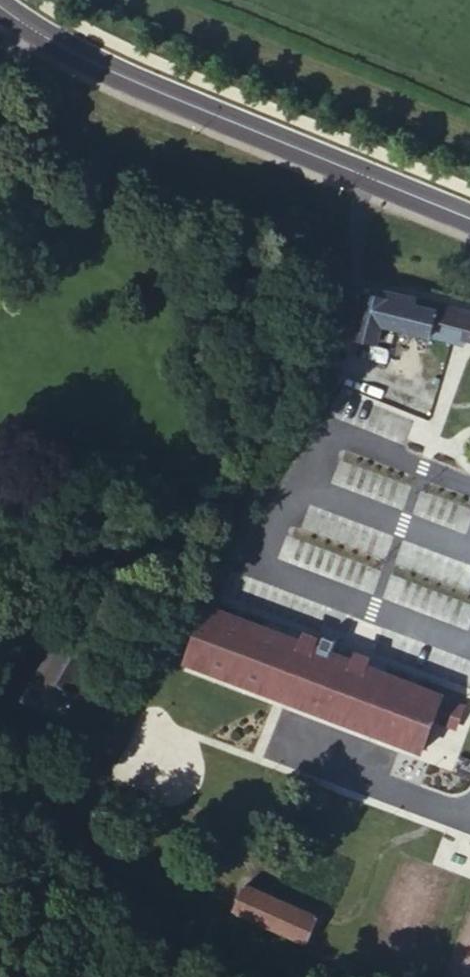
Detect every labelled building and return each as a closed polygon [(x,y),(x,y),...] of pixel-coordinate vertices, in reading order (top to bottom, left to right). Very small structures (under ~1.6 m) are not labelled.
[(397,293),(387,291),(384,300),(367,294),(358,338),(379,343),(383,325),(424,335),(428,319),(460,327),(458,337),(469,340),(469,311),(397,293)] [(458,343),(458,337),(460,327),(428,319),(424,335),(458,343)] [(447,726),(458,697),(436,688),(204,595),(183,647),(325,707),(415,744),(425,717),(447,726)] [(117,630),(65,601),(26,665),(65,687),(84,656),(97,664),(117,630)] [(245,852),(232,881),(302,916),(318,886),(260,860),(245,852)]
